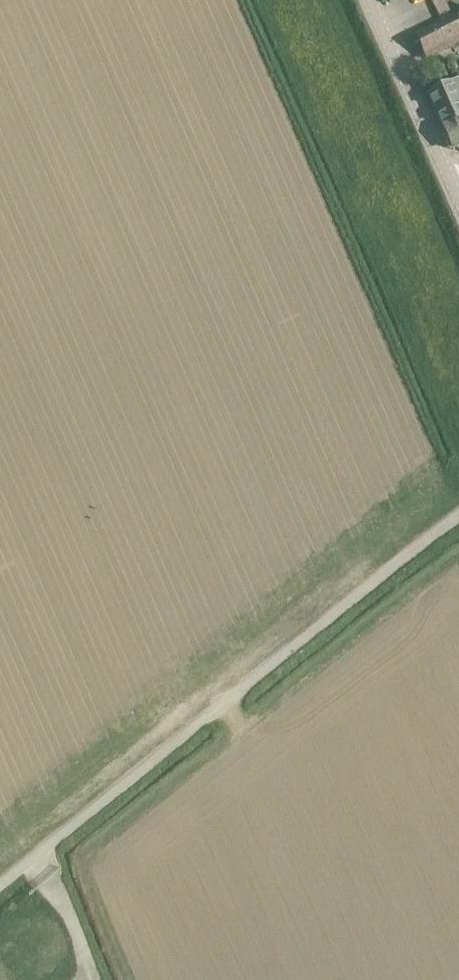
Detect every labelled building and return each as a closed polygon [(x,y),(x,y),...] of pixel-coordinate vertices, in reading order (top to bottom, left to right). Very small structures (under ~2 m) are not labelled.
[(448,12),(444,0),(431,0),(437,16),(448,12)] [(456,22),(418,37),(425,57),(458,43),(458,27),(456,22)] [(429,96),(442,123),(443,127),(458,120),(458,83),(451,87),(429,96)]
